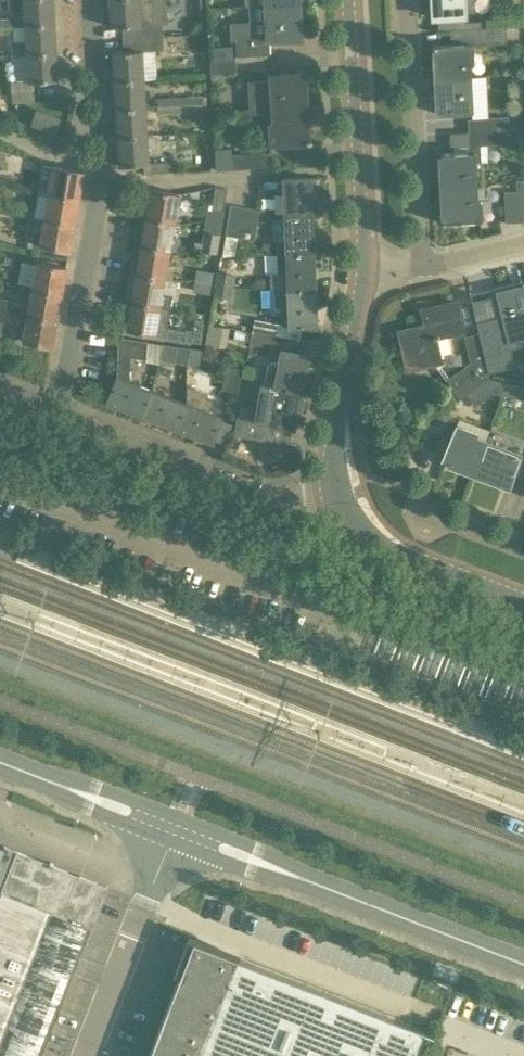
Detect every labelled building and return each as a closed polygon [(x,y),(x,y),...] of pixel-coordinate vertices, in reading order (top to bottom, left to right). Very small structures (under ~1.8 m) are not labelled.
[(7,10),(24,9),(25,24),(53,22),(52,0),(7,0),(7,10)] [(110,26),(122,26),(123,38),(162,36),(161,22),(153,22),(151,0),(109,0),(110,26)] [(431,15),(433,14),(433,16),(465,15),(465,11),(474,11),(474,0),(430,0),(431,15)] [(298,1),(251,4),(252,34),(235,35),(236,55),(270,53),(269,39),(300,37),(298,1)] [(11,17),(0,17),(0,33),(12,32),(11,17)] [(53,22),(25,24),(26,40),(10,40),(11,54),(26,53),(26,52),(55,50),(53,22)] [(196,34),(195,22),(188,23),(184,26),(184,35),(196,34)] [(476,43),(505,42),(504,25),(475,27),(476,43)] [(186,48),(201,47),(200,34),(185,35),(186,48)] [(114,80),(143,79),(141,50),(162,49),(162,36),(123,38),(123,51),(112,51),(114,80)] [(436,77),(470,76),(470,63),(473,63),(472,41),(432,43),(432,46),(435,46),(436,77)] [(214,47),(215,60),(232,59),(231,46),(214,47)] [(26,53),(11,54),(10,80),(10,91),(33,89),(33,80),(57,79),(55,50),(26,52),(26,53)] [(210,60),(211,81),(214,81),(213,72),(236,71),(235,58),(232,59),(215,60),(210,60)] [(302,71),(269,73),(269,66),(252,67),(252,80),(247,80),(249,112),(271,111),(271,110),(305,107),(302,71)] [(470,76),(436,77),(438,112),(472,111),(470,76)] [(143,79),(114,80),(115,108),(144,106),(143,79)] [(183,96),(183,97),(184,112),(203,111),(203,109),(207,109),(206,102),(206,95),(202,95),(183,96)] [(183,97),(156,98),(157,105),(157,113),(158,113),(184,112),(183,97)] [(144,106),(115,108),(117,136),(146,134),(159,133),(158,113),(157,113),(157,105),(144,106)] [(307,137),(305,107),(271,110),(271,111),(272,122),(268,122),(269,143),(311,140),(311,136),(307,137)] [(31,122),(54,131),(59,117),(36,108),(31,122)] [(508,115),(467,117),(467,130),(509,129),(508,115)] [(442,188),(475,186),(475,169),(481,169),(480,144),(509,143),(509,129),(467,130),(468,150),(440,151),(442,188)] [(167,161),(148,162),(146,134),(117,136),(118,165),(143,164),(143,173),(168,171),(167,161)] [(215,148),(216,170),(271,167),(271,151),(231,153),(231,147),(215,148)] [(48,191),(62,194),(78,197),(83,170),(53,165),(48,191)] [(285,214),(311,213),(310,175),(283,176),(285,214)] [(271,210),(282,210),(280,177),(270,178),(271,210)] [(523,191),(523,180),(515,181),(516,191),(504,192),(505,220),(519,219),(517,191),(523,191)] [(210,208),(222,210),(226,188),(214,186),(210,208)] [(475,186),(442,188),(443,218),(440,218),(440,222),(481,220),(480,198),(476,199),(475,186)] [(145,216),(174,221),(179,192),(150,187),(145,216)] [(78,197),(62,194),(48,191),(44,217),(43,218),(62,221),(73,223),(78,197)] [(230,204),(225,234),(221,255),(234,254),(237,236),(239,236),(244,206),(230,204)] [(254,239),(259,209),(244,206),(239,236),(254,239)] [(220,222),(222,210),(210,208),(206,208),(204,219),(220,222)] [(311,213),(285,214),(286,251),(313,250),(311,213)] [(73,223),(62,221),(43,218),(44,217),(33,215),(31,230),(41,232),(39,244),(69,249),(73,223)] [(174,221),(145,216),(140,244),(169,249),(174,221)] [(202,230),(218,233),(220,222),(204,219),(202,230)] [(199,249),(215,252),(218,233),(202,230),(199,249)] [(135,272),(164,277),(172,278),(174,265),(166,264),(169,249),(140,244),(135,272)] [(314,287),(313,250),(286,251),(276,251),(277,272),(269,272),(270,288),(274,288),(288,288),(314,287)] [(31,287),(61,292),(65,266),(36,261),(31,287)] [(212,270),(196,268),(194,279),(210,282),(212,270)] [(235,273),(218,271),(216,283),(233,285),(235,273)] [(161,293),(164,277),(135,272),(130,300),(159,306),(170,308),(173,294),(161,293)] [(194,279),(192,290),(208,292),(210,282),(194,279)] [(214,294),(231,297),(233,285),(216,283),(214,294)] [(496,290),(502,316),(476,322),(483,353),(500,349),(499,343),(523,337),(523,283),(496,290)] [(61,292),(31,287),(27,313),(57,318),(61,292)] [(316,323),(314,287),(288,288),(274,288),(275,306),(280,306),(280,316),(290,316),(290,324),(316,323)] [(170,308),(159,306),(130,300),(125,329),(154,333),(165,336),(170,308)] [(455,300),(421,308),(424,323),(397,329),(406,367),(439,359),(434,337),(462,330),(455,300)] [(195,311),(192,327),(202,328),(204,313),(195,311)] [(57,318),(27,313),(22,340),(52,345),(57,318)] [(281,322),(253,317),(250,330),(252,330),(278,335),(281,322)] [(225,347),(229,326),(209,323),(205,343),(225,347)] [(184,339),(199,342),(201,330),(186,327),(184,339)] [(278,335),(252,330),(249,342),(281,347),(283,336),(278,335)] [(477,332),(463,335),(470,361),(445,379),(459,399),(466,393),(489,377),(492,374),(483,358),(477,332)] [(148,398),(151,389),(129,380),(129,356),(145,359),(148,341),(117,335),(116,376),(107,401),(142,414),(148,398)] [(189,348),(177,346),(175,361),(186,363),(189,348)] [(278,360),(268,361),(264,382),(264,383),(300,389),(307,352),(281,347),(278,360)] [(200,349),(200,350),(189,348),(186,363),(197,365),(200,349)] [(242,368),(226,365),(224,376),(240,379),(242,368)] [(221,389),(238,391),(240,379),(224,376),(221,389)] [(474,404),(497,388),(489,377),(466,393),(474,404)] [(501,391),(501,393),(516,396),(519,383),(503,380),(501,391)] [(234,433),(267,439),(270,422),(293,426),(300,389),(264,383),(264,382),(259,381),(253,418),(238,416),(234,433)] [(221,415),(208,411),(212,400),(206,397),(207,392),(186,384),(186,402),(176,427),(212,440),(221,415)] [(151,389),(148,398),(142,414),(176,427),(186,402),(151,389)] [(445,419),(458,409),(453,402),(439,411),(424,426),(440,432),(445,419)] [(473,470),(484,438),(474,434),(476,431),(456,423),(441,462),(445,464),(447,459),(473,470)] [(484,438),(473,470),(508,483),(520,452),(484,438)] [(88,927),(91,928),(92,927),(91,927),(107,886),(53,865),(53,863),(50,861),(49,863),(3,846),(0,845),(0,1055),(38,1055),(88,927)] [(184,962),(148,1055),(414,1055),(424,1030),(201,945),(193,965),(184,962)]
